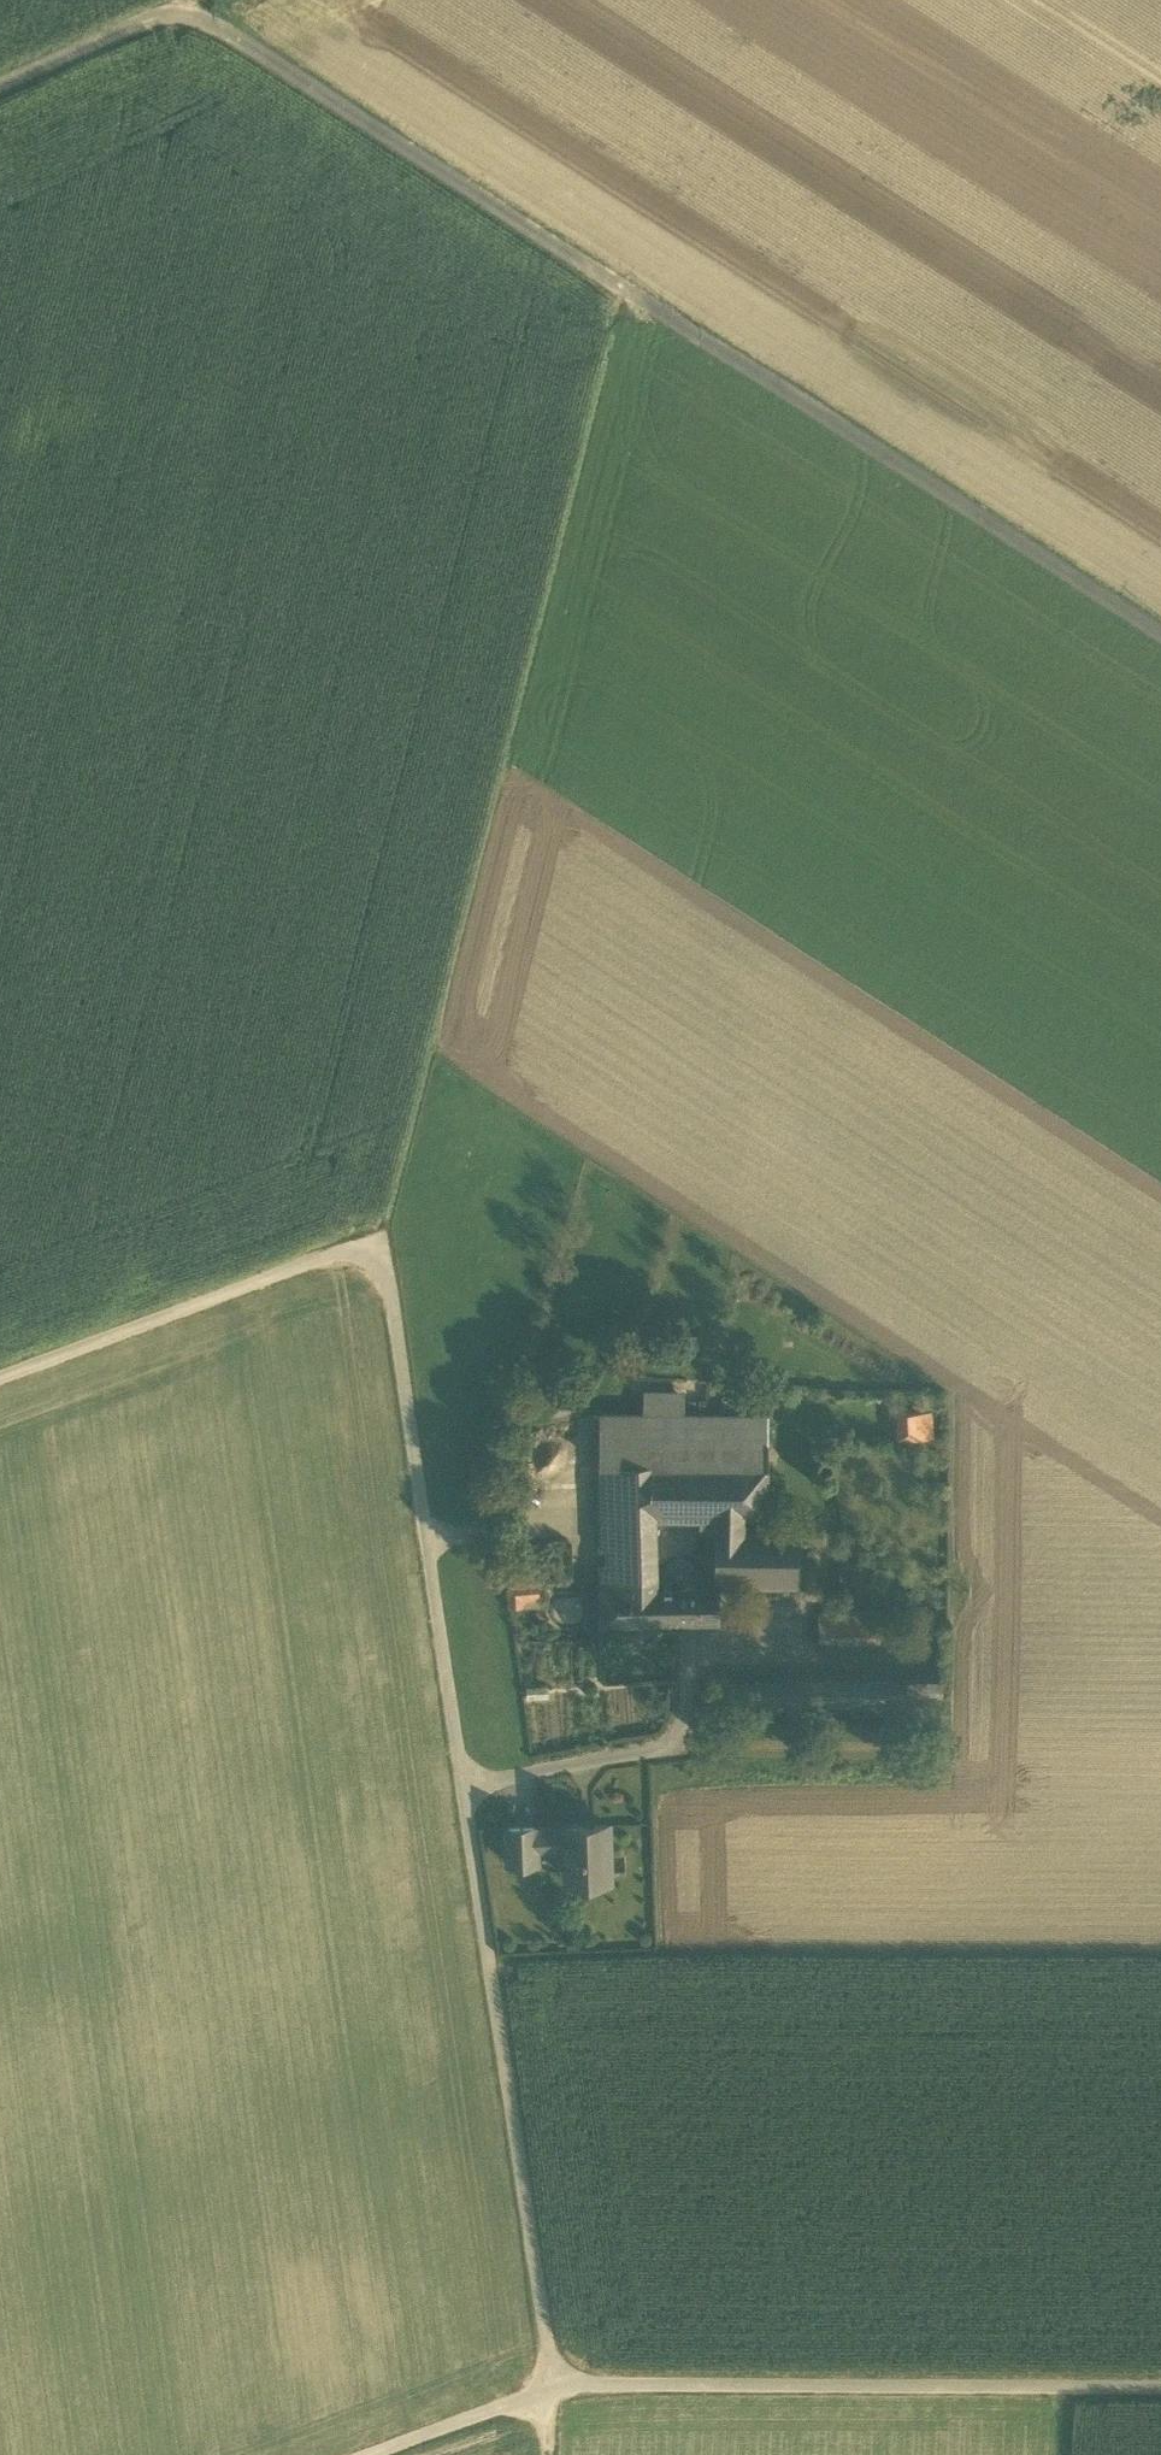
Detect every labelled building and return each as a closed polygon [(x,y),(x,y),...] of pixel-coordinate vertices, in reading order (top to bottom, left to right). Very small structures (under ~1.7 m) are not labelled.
[(601,1413),(600,1467),(653,1463),(744,1464),(767,1466),(768,1415),(682,1414),(682,1392),(645,1392),(645,1414),(601,1413)] [(899,1436),(917,1436),(917,1412),(898,1412),(899,1436)] [(835,1463),(831,1457),(824,1457),(821,1463),(825,1469),(832,1469),(835,1463)] [(654,1577),(652,1512),(653,1463),(600,1467),(601,1549),(617,1549),(617,1563),(602,1564),(602,1578),(654,1577)] [(717,1512),(743,1513),(744,1464),(653,1463),(652,1512),(700,1512),(717,1512)] [(767,1466),(744,1464),(743,1513),(766,1513),(767,1466)] [(832,1479),(829,1473),(822,1473),(818,1479),(822,1485),(829,1485),(832,1479)] [(701,1529),(716,1529),(717,1512),(700,1512),(701,1529)] [(743,1513),(717,1512),(716,1529),(716,1542),(748,1542),(747,1527),(743,1527),(743,1513)] [(716,1587),(798,1587),(800,1527),(747,1527),(748,1542),(716,1542),(716,1587)] [(602,1578),(602,1620),(717,1618),(718,1588),(655,1589),(654,1577),(602,1578)] [(509,1586),(510,1606),(540,1605),(538,1584),(509,1586)] [(819,1622),(819,1641),(879,1640),(879,1621),(819,1622)] [(576,1876),(582,1882),(594,1881),(600,1875),(610,1875),(608,1823),(565,1824),(565,1827),(536,1828),(537,1848),(566,1847),(566,1876),(576,1876)] [(507,1826),(508,1862),(537,1861),(537,1848),(536,1828),(536,1825),(507,1826)]
